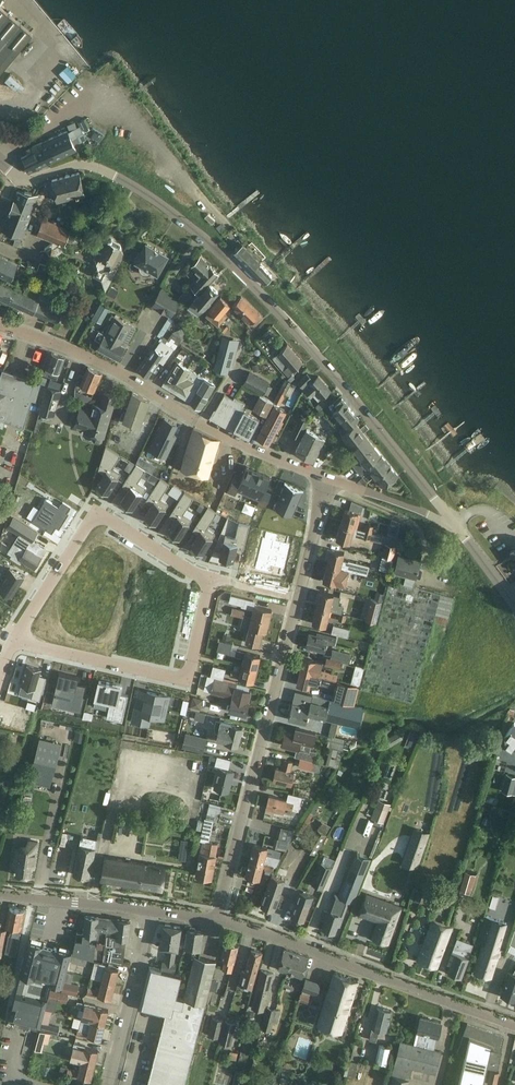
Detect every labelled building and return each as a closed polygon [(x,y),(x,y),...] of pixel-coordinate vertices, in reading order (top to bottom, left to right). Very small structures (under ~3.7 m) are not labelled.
[(33,34),(24,27),(0,6),(0,73),(33,34)] [(20,91),(24,86),(11,73),(5,79),(16,89),(17,87),(20,91)] [(68,132),(66,129),(51,137),(54,144),(52,145),(53,148),(71,140),(71,138),(83,132),(90,129),(85,118),(78,122),(80,126),(68,132)] [(95,130),(91,136),(99,141),(103,135),(95,130)] [(51,149),(56,160),(76,150),(74,145),(87,139),(83,132),(71,138),(71,140),(53,148),(51,149)] [(21,158),(29,173),(56,160),(51,149),(53,148),(52,145),(54,144),(51,137),(32,147),(34,151),(21,158)] [(70,174),(66,176),(71,196),(76,195),(85,193),(83,188),(82,183),(81,179),(79,172),(70,174)] [(53,180),(47,183),(48,184),(51,195),(56,193),(58,200),(62,198),(67,197),(71,196),(66,176),(52,179),(53,180)] [(29,217),(39,194),(18,191),(10,210),(29,217)] [(2,229),(12,233),(22,237),(29,217),(10,210),(2,229)] [(65,218),(62,224),(72,228),(74,222),(65,218)] [(58,254),(63,251),(65,245),(64,245),(70,230),(43,219),(36,233),(46,237),(45,237),(55,241),(45,249),(51,257),(53,255),(58,254)] [(70,232),(66,241),(76,245),(79,239),(80,240),(81,237),(70,232)] [(100,243),(97,248),(94,254),(105,291),(124,256),(120,244),(112,239),(100,243)] [(153,271),(159,274),(165,264),(163,263),(167,256),(146,244),(142,251),(140,250),(135,260),(140,263),(139,265),(139,267),(139,269),(141,272),(144,274),(146,275),(149,274),(152,272),(153,271)] [(235,249),(232,252),(233,253),(264,284),(269,279),(272,276),(259,262),(262,259),(248,245),(245,248),(241,244),(235,249)] [(11,279),(17,263),(2,256),(0,255),(0,274),(11,279)] [(200,294),(209,284),(218,274),(201,257),(191,266),(201,276),(191,285),(199,293),(200,294)] [(13,303),(20,307),(47,319),(48,317),(57,321),(62,311),(64,306),(54,301),(51,307),(38,300),(23,293),(5,285),(1,283),(0,283),(0,298),(13,303)] [(218,292),(209,284),(200,294),(199,293),(195,298),(194,299),(195,300),(189,306),(198,314),(218,292)] [(111,286),(107,294),(115,298),(119,291),(111,286)] [(161,288),(151,306),(171,317),(181,299),(161,288)] [(188,305),(194,299),(195,298),(186,290),(179,297),(183,300),(183,301),(188,305)] [(221,297),(214,305),(205,315),(218,326),(228,314),(224,311),(230,305),(221,297)] [(241,297),(234,305),(233,305),(254,326),(262,318),(241,297)] [(72,299),(65,302),(69,309),(75,306),(72,299)] [(101,303),(95,314),(104,319),(110,308),(101,303)] [(99,331),(94,339),(101,342),(98,348),(118,359),(123,349),(135,328),(115,317),(105,334),(99,331)] [(181,337),(185,333),(183,328),(173,332),(181,337)] [(162,340),(146,362),(140,371),(147,377),(158,361),(163,364),(181,338),(173,332),(168,339),(163,336),(160,339),(162,340)] [(237,339),(223,335),(214,369),(228,372),(237,339)] [(258,341),(269,351),(273,347),(262,337),(258,341)] [(287,345),(279,352),(278,353),(289,365),(284,369),(288,375),(302,363),(287,345)] [(65,357),(52,352),(46,368),(47,368),(44,374),(57,379),(59,372),(60,372),(65,357)] [(213,365),(206,360),(201,368),(208,373),(213,365)] [(162,385),(176,393),(190,370),(176,361),(162,385)] [(258,363),(252,365),(253,371),(260,370),(258,363)] [(88,367),(84,377),(80,385),(94,391),(102,373),(88,367)] [(204,378),(191,370),(190,370),(176,393),(186,400),(188,396),(191,398),(199,385),(204,378)] [(0,380),(0,392),(16,397),(10,413),(9,412),(6,422),(23,427),(24,426),(31,399),(35,400),(39,384),(35,383),(35,381),(3,371),(0,380)] [(250,372),(243,383),(262,394),(269,382),(250,372)] [(300,383),(305,389),(311,395),(313,394),(318,400),(330,390),(318,377),(310,384),(308,381),(311,379),(307,374),(298,381),(300,383)] [(41,376),(39,383),(45,385),(48,378),(41,376)] [(201,408),(207,399),(215,385),(204,378),(199,385),(191,398),(192,399),(190,401),(190,402),(201,408)] [(39,413),(34,431),(38,432),(43,414),(54,417),(62,390),(46,385),(38,413),(39,413)] [(279,390),(273,402),(280,405),(286,393),(279,390)] [(3,427),(5,421),(6,422),(9,412),(10,413),(16,397),(0,392),(0,426),(3,427)] [(120,418),(120,419),(140,426),(142,419),(148,421),(150,417),(151,413),(148,412),(149,410),(147,409),(149,402),(149,401),(132,392),(130,396),(125,394),(121,404),(120,409),(122,410),(120,418)] [(74,427),(85,431),(94,434),(92,438),(94,442),(99,443),(102,441),(104,437),(116,396),(104,393),(100,406),(93,404),(91,411),(80,407),(74,427)] [(212,417),(230,427),(241,408),(242,408),(245,403),(234,397),(233,399),(225,394),(212,417)] [(253,408),(266,415),(273,401),(260,394),(253,408)] [(323,399),(315,406),(320,411),(327,404),(323,399)] [(342,433),(348,428),(348,427),(358,418),(342,399),(336,403),(339,406),(334,410),(346,425),(339,430),(342,433)] [(269,443),(274,433),(282,418),(285,411),(274,405),(257,437),(269,443)] [(240,433),(251,413),(242,408),(241,408),(230,427),(240,433)] [(240,433),(249,438),(255,428),(260,418),(251,413),(240,433)] [(299,438),(308,421),(300,417),(292,434),(299,438)] [(165,418),(149,450),(166,458),(176,436),(172,434),(177,424),(165,418)] [(342,433),(343,434),(342,435),(361,458),(360,458),(361,459),(375,447),(356,424),(349,429),(348,428),(342,433)] [(219,440),(194,428),(182,468),(208,476),(219,440)] [(342,433),(339,430),(337,428),(334,432),(334,434),(334,436),(336,438),(342,433)] [(313,460),(317,453),(321,455),(326,445),(322,443),(325,438),(307,429),(296,451),(313,460)] [(105,474),(97,487),(108,494),(121,474),(112,468),(121,455),(106,446),(98,470),(105,474)] [(372,473),(386,461),(375,447),(361,459),(372,473)] [(142,467),(146,460),(139,456),(136,463),(142,467)] [(168,458),(165,476),(171,478),(175,460),(168,458)] [(386,461),(372,473),(384,487),(398,476),(386,461)] [(129,490),(121,502),(132,509),(147,487),(138,482),(145,470),(136,464),(123,485),(129,490)] [(234,475),(227,492),(235,495),(237,490),(248,495),(259,471),(246,465),(241,478),(234,475)] [(259,471),(248,495),(259,500),(256,504),(265,508),(272,491),(265,488),(270,476),(259,471)] [(152,504),(144,517),(156,524),(169,504),(160,499),(170,484),(160,478),(146,500),(152,504)] [(274,507),(274,508),(293,516),(293,515),(292,515),(302,491),(303,491),(285,483),(284,483),(285,484),(275,507),(274,507)] [(8,513),(28,520),(36,499),(15,491),(8,513)] [(176,519),(168,532),(179,539),(192,519),(183,514),(193,498),(184,492),(169,515),(176,519)] [(44,497),(29,519),(49,532),(56,521),(60,523),(67,512),(64,511),(68,504),(60,499),(57,506),(44,497)] [(206,507),(200,503),(196,509),(202,513),(206,507)] [(199,534),(191,547),(202,554),(215,534),(207,528),(217,512),(208,506),(193,530),(199,534)] [(340,524),(357,529),(361,513),(345,509),(340,524)] [(8,552),(13,556),(12,557),(23,564),(24,562),(37,570),(41,564),(42,563),(49,551),(35,542),(40,535),(14,517),(8,526),(20,533),(8,552)] [(393,519),(389,535),(398,536),(401,522),(393,519)] [(225,536),(220,559),(233,562),(236,548),(244,550),(250,525),(239,523),(235,538),(225,536)] [(336,539),(347,542),(350,543),(352,534),(369,540),(371,533),(364,531),(357,529),(340,524),(336,539)] [(364,531),(371,533),(373,526),(366,524),(364,531)] [(267,540),(264,553),(290,559),(293,546),(276,542),(277,536),(271,535),(269,541),(267,540)] [(383,553),(382,556),(393,559),(394,556),(397,546),(386,543),(383,553)] [(329,558),(327,565),(340,568),(349,570),(351,570),(356,571),(359,572),(364,573),(367,574),(369,565),(349,560),(348,561),(342,560),(344,552),(341,552),(331,549),(331,550),(328,549),(326,557),(329,558)] [(264,553),(261,566),(263,566),(261,573),(268,574),(270,568),(287,571),(290,559),(264,553)] [(448,618),(451,608),(453,597),(413,586),(415,578),(416,579),(420,561),(399,555),(394,573),(406,576),(404,584),(390,580),(361,689),(412,702),(433,623),(446,626),(448,618)] [(382,556),(379,569),(390,572),(393,559),(382,556)] [(345,586),(349,570),(340,568),(327,565),(323,581),(336,584),(345,586)] [(0,584),(0,590),(11,597),(24,577),(10,568),(0,584)] [(450,577),(448,584),(461,587),(463,580),(450,577)] [(320,591),(316,607),(330,611),(330,610),(340,613),(342,606),(338,605),(340,596),(331,594),(320,591)] [(377,592),(375,599),(381,601),(383,593),(377,592)] [(252,616),(269,620),(272,610),(252,605),(254,600),(231,595),(229,601),(242,605),(241,606),(253,610),(252,616)] [(370,598),(365,619),(376,622),(381,601),(375,599),(370,598)] [(312,623),(323,626),(326,626),(330,611),(316,607),(312,623)] [(245,642),(246,642),(257,645),(261,630),(266,631),(269,620),(252,616),(245,642)] [(331,633),(348,637),(350,629),(333,625),(331,633)] [(224,633),(222,640),(230,642),(231,635),(224,633)] [(318,634),(317,635),(310,633),(306,646),(324,651),(326,643),(335,645),(336,638),(318,634)] [(244,658),(242,665),(257,669),(260,655),(245,652),(236,650),(236,651),(231,649),(233,643),(230,642),(222,640),(220,640),(219,644),(218,644),(216,649),(217,649),(217,650),(235,655),(235,656),(244,658)] [(331,658),(349,662),(351,654),(333,649),(331,658)] [(316,661),(314,660),(303,657),(300,671),(330,678),(330,679),(336,681),(337,681),(337,680),(338,675),(320,670),(322,662),(316,661)] [(340,668),(341,661),(326,658),(325,664),(340,668)] [(34,689),(32,698),(40,700),(46,677),(39,675),(41,669),(42,669),(27,664),(27,665),(21,685),(21,686),(34,689)] [(257,669),(242,665),(240,672),(231,670),(230,676),(239,678),(238,678),(254,682),(257,669)] [(223,679),(226,669),(214,666),(211,676),(223,679)] [(297,685),(307,687),(309,688),(310,682),(328,686),(330,679),(330,678),(300,671),(297,685)] [(60,672),(55,693),(52,704),(65,707),(81,711),(86,686),(77,683),(78,677),(60,672)] [(352,683),(359,681),(357,672),(350,674),(352,683)] [(229,711),(235,712),(245,715),(249,700),(248,700),(250,691),(241,688),(241,689),(235,687),(237,683),(210,676),(207,690),(233,696),(229,711)] [(336,681),(332,699),(354,705),(359,687),(359,686),(350,684),(337,680),(337,681),(336,681)] [(99,681),(95,698),(110,701),(107,717),(122,721),(128,695),(119,693),(120,686),(109,683),(110,682),(107,682),(106,682),(99,681)] [(139,688),(131,721),(149,725),(151,717),(164,720),(170,695),(139,688)] [(292,704),(360,721),(363,707),(354,705),(332,699),(330,699),(295,690),(292,704)] [(171,693),(170,699),(183,702),(184,697),(171,693)] [(193,697),(190,707),(200,709),(203,699),(193,697)] [(308,714),(332,720),(329,735),(335,736),(339,722),(359,727),(360,721),(292,704),(288,718),(306,722),(308,714)] [(196,712),(194,719),(204,722),(206,714),(196,712)] [(216,732),(219,733),(217,739),(226,741),(226,742),(238,745),(242,727),(231,724),(231,723),(217,720),(216,726),(216,732)] [(514,722),(504,737),(511,742),(506,748),(510,751),(510,752),(511,752),(512,752),(514,748),(514,723),(514,722)] [(282,744),(292,747),(298,748),(296,756),(314,760),(316,752),(310,750),(311,743),(312,743),(315,733),(295,728),(294,734),(285,731),(282,744)] [(76,731),(75,738),(83,739),(85,733),(76,731)] [(398,731),(386,739),(391,746),(403,738),(398,731)] [(186,733),(182,747),(204,753),(207,738),(186,733)] [(338,766),(339,761),(345,739),(329,735),(326,746),(330,747),(326,763),(338,766)] [(27,781),(50,787),(61,745),(40,739),(27,781)] [(218,777),(231,781),(233,771),(228,770),(231,759),(217,756),(215,767),(218,768),(217,773),(218,774),(218,777)] [(311,770),(314,762),(301,758),(299,766),(311,770)] [(273,780),(284,782),(291,784),(294,772),(290,771),(293,761),(284,759),(282,769),(276,767),(273,780)] [(506,773),(501,790),(512,793),(514,783),(514,776),(506,773)] [(215,787),(218,788),(228,791),(231,781),(218,777),(215,787)] [(286,800),(280,798),(269,795),(266,807),(283,812),(284,808),(298,812),(302,797),(288,793),(286,800)] [(371,818),(383,823),(391,804),(378,799),(371,818)] [(508,800),(506,808),(512,810),(514,802),(508,800)] [(209,806),(206,818),(218,821),(221,809),(209,806)] [(317,829),(316,828),(305,848),(315,854),(327,834),(326,833),(331,826),(322,820),(317,829)] [(414,827),(402,862),(417,868),(430,832),(414,827)] [(296,836),(293,842),(298,845),(302,839),(296,836)] [(81,876),(89,840),(81,838),(76,863),(73,874),(81,876)] [(289,840),(278,838),(276,847),(286,850),(289,840)] [(15,846),(13,868),(16,868),(15,876),(31,878),(32,868),(36,869),(39,840),(27,839),(26,844),(22,844),(22,847),(15,846)] [(89,840),(81,876),(89,877),(97,842),(89,840)] [(200,853),(198,865),(195,876),(212,879),(216,856),(215,856),(218,844),(206,842),(204,854),(200,853)] [(254,844),(249,860),(274,867),(274,866),(276,867),(280,858),(266,854),(267,848),(254,844)] [(356,852),(338,898),(352,903),(370,858),(356,852)] [(304,853),(290,875),(298,880),(311,857),(304,853)] [(104,857),(102,869),(101,879),(162,889),(166,867),(104,857)] [(274,867),(249,860),(245,876),(259,880),(263,866),(265,867),(265,869),(273,871),(274,867)] [(321,863),(312,883),(323,887),(331,867),(325,864),(322,863),(321,863)] [(465,869),(459,887),(472,891),(477,872),(465,869)] [(274,911),(285,879),(272,875),(261,906),(274,911)] [(417,890),(413,902),(419,904),(421,899),(423,893),(423,892),(417,890)] [(297,899),(295,906),(291,917),(304,921),(310,904),(311,904),(314,896),(306,894),(305,893),(297,899)] [(423,893),(421,899),(428,902),(430,895),(423,893)] [(401,907),(366,894),(360,913),(378,920),(372,937),(388,943),(401,907)] [(495,909),(498,899),(492,897),(489,907),(495,909)] [(331,904),(326,918),(322,928),(335,932),(338,925),(340,925),(348,904),(336,900),(334,905),(331,904)] [(7,918),(6,925),(14,927),(12,935),(19,937),(22,921),(24,910),(9,907),(7,918)] [(104,960),(108,919),(99,918),(98,918),(84,916),(83,934),(77,933),(76,938),(75,938),(71,952),(88,956),(104,960)] [(482,944),(477,962),(474,972),(491,977),(500,949),(498,949),(506,922),(485,916),(477,943),(482,944)] [(116,937),(118,920),(108,919),(104,960),(123,965),(126,938),(116,937)] [(116,937),(126,938),(129,939),(131,921),(118,919),(118,920),(116,937)] [(453,926),(433,919),(417,960),(437,967),(453,926)] [(178,949),(181,928),(164,925),(161,947),(168,948),(166,962),(163,961),(162,969),(174,971),(175,963),(173,963),(175,949),(178,949)] [(187,929),(186,939),(185,946),(192,947),(191,956),(195,956),(199,957),(203,931),(187,929)] [(44,943),(46,936),(40,935),(38,942),(44,943)] [(457,938),(452,952),(448,962),(451,963),(448,971),(461,976),(473,944),(457,938)] [(29,940),(8,1022),(40,1030),(40,1029),(42,1023),(50,989),(52,981),(63,984),(64,981),(71,952),(29,940)] [(225,942),(223,952),(221,959),(225,960),(223,969),(231,972),(236,955),(238,945),(225,942)] [(262,952),(252,948),(245,970),(243,969),(238,984),(252,988),(262,952)] [(277,968),(302,976),(309,956),(284,948),(277,968)] [(70,956),(69,961),(86,965),(88,956),(71,952),(70,956)] [(216,961),(199,957),(195,956),(184,999),(176,997),(171,1015),(165,1013),(147,1084),(184,1084),(216,961)] [(95,962),(93,968),(91,978),(101,981),(115,984),(119,969),(105,966),(106,964),(95,962)] [(142,1007),(165,1013),(171,1015),(176,997),(181,976),(162,971),(151,968),(142,1007)] [(262,970),(259,981),(252,1008),(264,1011),(273,973),(262,970)] [(509,971),(501,995),(514,999),(514,973),(509,971)] [(334,973),(331,983),(317,1024),(341,1032),(358,981),(334,973)] [(306,978),(302,990),(312,993),(316,982),(306,978)] [(61,992),(68,994),(77,996),(80,985),(64,981),(63,984),(61,992)] [(111,999),(115,984),(101,981),(99,990),(88,987),(87,994),(98,996),(98,995),(111,999)] [(68,994),(61,992),(50,990),(48,998),(66,1003),(68,994)] [(301,993),(299,1000),(307,1003),(310,996),(301,993)] [(83,1009),(84,1009),(81,1018),(105,1024),(108,1010),(95,1006),(95,1005),(85,1002),(83,1009)] [(386,1030),(389,1021),(391,1010),(377,1006),(369,1040),(375,1041),(379,1028),(386,1030)] [(277,1025),(279,1018),(281,1010),(267,1007),(262,1028),(271,1030),(273,1024),(277,1025)] [(208,1034),(219,1037),(223,1020),(212,1017),(208,1034)] [(439,1033),(441,1023),(420,1017),(417,1032),(419,1032),(416,1045),(400,1041),(389,1084),(408,1084),(412,1067),(435,1073),(441,1051),(434,1049),(437,1036),(438,1037),(439,1033)] [(81,1018),(79,1028),(78,1028),(76,1034),(87,1037),(88,1036),(101,1039),(105,1024),(81,1018)] [(219,1042),(231,1045),(236,1023),(224,1020),(219,1042)] [(42,1023),(40,1029),(58,1033),(59,1028),(42,1023)] [(465,1056),(459,1084),(483,1084),(487,1067),(498,1069),(502,1051),(501,1051),(504,1037),(467,1023),(457,1053),(465,1056)] [(40,1030),(35,1049),(42,1051),(45,1042),(47,1043),(49,1036),(50,1033),(40,1030)] [(70,1059),(95,1065),(98,1050),(85,1047),(85,1045),(74,1043),(73,1049),(70,1059)] [(388,1064),(386,1063),(390,1047),(379,1044),(374,1067),(387,1070),(388,1064)] [(66,1075),(67,1075),(77,1077),(78,1076),(91,1080),(95,1065),(70,1059),(81,1062),(79,1071),(68,1068),(61,1066),(59,1072),(67,1074),(66,1075)] [(351,1061),(347,1074),(355,1076),(358,1063),(351,1061)] [(499,1071),(491,1069),(488,1084),(493,1084),(496,1084),(499,1071)] [(283,1084),(287,1084),(290,1072),(283,1070),(281,1075),(282,1075),(282,1077),(281,1076),(279,1084),(283,1084)]
